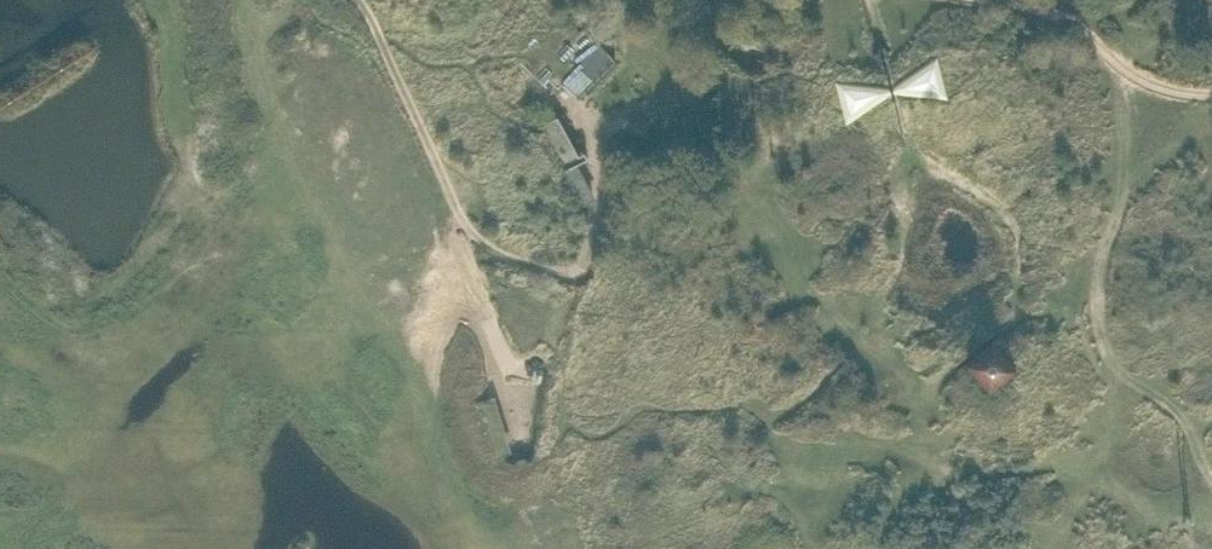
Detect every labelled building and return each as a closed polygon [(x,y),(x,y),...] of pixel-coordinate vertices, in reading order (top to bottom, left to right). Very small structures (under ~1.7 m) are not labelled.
[(550,26),(518,61),(542,84),(547,79),(556,87),(560,83),(575,97),(604,67),(613,57),(580,27),(566,41),(550,26)] [(895,79),(891,61),(887,48),(886,44),(884,44),(906,129),(908,129),(897,87),(951,93),(940,50),(895,79)] [(556,116),(539,125),(566,173),(569,172),(580,165),(583,164),(556,116)] [(569,172),(586,202),(598,196),(580,165),(569,172)] [(1012,380),(1013,358),(1000,357),(1001,350),(983,349),(981,378),(1012,380)]
